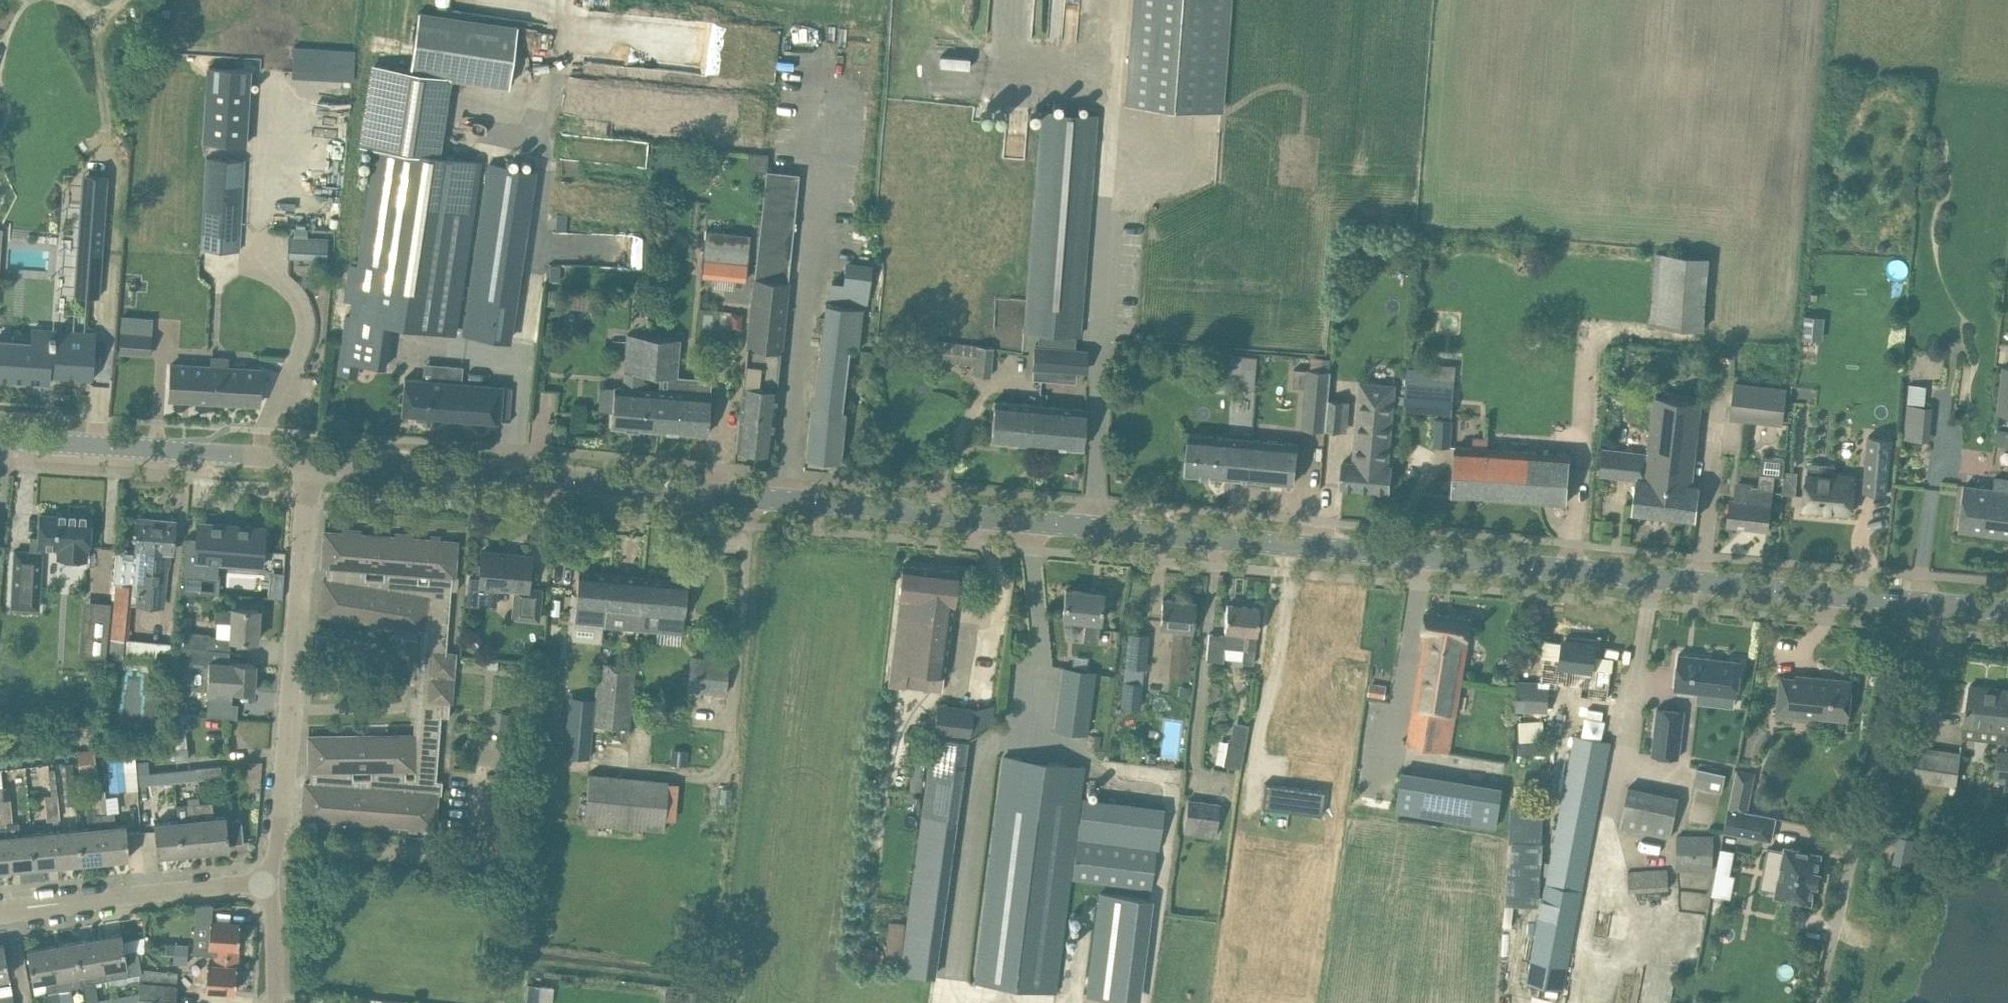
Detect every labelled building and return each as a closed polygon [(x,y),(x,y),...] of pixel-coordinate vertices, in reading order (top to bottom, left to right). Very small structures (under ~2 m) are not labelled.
[(1130,102),(1230,108),(1237,0),(1136,0),(1130,102)] [(1049,37),(1062,38),(1065,4),(1051,3),(1049,37)] [(409,72),(508,87),(517,25),(419,10),(409,72)] [(333,75),(333,45),(297,45),(296,75),(333,75)] [(246,144),(250,69),(208,66),(204,142),(246,144)] [(1081,335),(1098,114),(1041,109),(1024,331),(1081,335)] [(345,314),(341,348),(338,373),(357,376),(359,364),(386,368),(392,324),(455,334),(482,160),(375,144),(350,315),(345,314)] [(239,250),(244,159),(205,157),(200,248),(239,250)] [(489,159),(465,332),(518,340),(533,227),(519,225),(528,165),(489,159)] [(770,453),(772,433),(781,349),(798,186),(799,173),(765,169),(764,183),(754,280),(747,345),(745,365),(736,449),(770,453)] [(99,297),(106,205),(81,204),(74,295),(99,297)] [(722,278),(721,290),(746,293),(751,233),(707,229),(702,277),(722,278)] [(662,245),(667,243),(664,235),(648,241),(654,258),(665,254),(662,245)] [(288,236),(287,258),(327,260),(329,238),(288,236)] [(1883,241),(1877,244),(1881,251),(1887,248),(1883,241)] [(1696,300),(1714,301),(1715,253),(1657,251),(1655,324),(1695,325),(1696,300)] [(858,287),(856,302),(867,303),(869,288),(858,287)] [(547,289),(545,304),(600,311),(602,295),(547,289)] [(860,307),(822,303),(821,316),(819,316),(816,319),(815,328),(818,331),(819,331),(815,376),(811,414),(810,414),(805,458),(839,461),(841,441),(845,414),(848,414),(854,409),(854,402),(851,398),(843,397),(845,379),(848,349),(857,350),(860,307)] [(731,311),(730,326),(742,328),(744,312),(731,311)] [(1805,314),(1803,339),(1805,339),(1822,340),(1825,316),(1808,315),(1805,314)] [(120,332),(119,351),(149,354),(150,334),(120,332)] [(627,333),(624,371),(643,373),(652,373),(660,374),(676,375),(679,337),(655,335),(627,333)] [(93,338),(49,335),(49,342),(0,338),(0,378),(46,382),(47,375),(90,379),(93,338)] [(990,376),(994,347),(928,339),(925,358),(975,364),(974,374),(990,376)] [(1034,345),(1032,369),(1085,373),(1087,349),(1034,345)] [(210,357),(210,366),(171,364),(169,398),(259,404),(261,369),(228,367),(228,358),(210,357)] [(511,418),(509,418),(511,386),(502,386),(502,385),(461,382),(463,365),(424,362),(423,379),(405,378),(402,412),(511,421),(511,418)] [(1996,413),(2007,414),(2007,366),(2002,365),(1996,413)] [(1406,367),(1403,410),(1444,413),(1443,418),(1436,417),(1434,444),(1450,445),(1455,378),(1431,377),(1431,369),(1406,367)] [(1331,370),(1306,368),(1304,388),(1300,428),(1325,430),(1331,370)] [(612,410),(611,426),(658,430),(707,433),(709,413),(710,393),(709,393),(710,378),(682,376),(676,375),(660,374),(659,389),(642,388),(643,373),(624,371),(623,387),(614,386),(613,406),(612,410)] [(1783,424),(1788,387),(1735,381),(1730,418),(1783,424)] [(1341,486),(1389,491),(1391,465),(1388,465),(1395,385),(1361,382),(1353,461),(1343,460),(1341,486)] [(1910,382),(1909,437),(1930,438),(1931,383),(1910,382)] [(1695,518),(1698,498),(1699,485),(1691,484),(1701,400),(1655,395),(1648,453),(1603,448),(1600,474),(1637,478),(1633,511),(1695,518)] [(1349,400),(1329,399),(1326,428),(1342,430),(1343,415),(1347,415),(1349,400)] [(991,440),(1036,444),(1042,445),(1046,405),(1044,405),(1045,401),(1040,400),(1040,404),(994,400),(991,440)] [(1046,405),(1042,445),(1082,448),(1086,408),(1046,405)] [(1997,425),(1994,444),(2007,446),(2007,427),(1997,425)] [(1294,483),(1296,463),(1298,443),(1190,433),(1186,473),(1294,483)] [(1886,493),(1891,437),(1869,435),(1864,491),(1886,493)] [(1456,445),(1452,494),(1567,502),(1570,453),(1456,445)] [(1731,502),(1728,522),(1767,526),(1769,507),(1770,502),(1773,474),(1784,475),(1786,457),(1763,454),(1761,473),(1759,485),(1752,484),(1737,483),(1735,499),(1731,498),(1731,502)] [(1807,470),(1804,507),(1852,512),(1855,473),(1834,471),(1834,472),(1807,470)] [(1959,529),(2007,535),(2007,477),(1994,475),(1993,486),(1965,482),(1959,529)] [(30,535),(29,551),(40,551),(40,546),(59,547),(59,556),(58,556),(58,557),(86,559),(86,557),(85,557),(86,549),(88,549),(91,514),(66,513),(66,516),(40,514),(39,536),(30,535)] [(117,547),(107,656),(116,657),(127,658),(128,638),(131,603),(136,604),(163,606),(167,552),(172,553),(175,521),(138,518),(136,549),(117,547)] [(185,539),(183,557),(182,574),(216,577),(217,561),(262,565),(265,528),(198,522),(196,540),(185,539)] [(450,701),(451,701),(455,653),(446,652),(451,597),(450,597),(451,589),(457,590),(458,576),(454,575),(457,541),(324,531),(322,566),(331,567),(330,579),(323,578),(318,613),(319,613),(320,610),(329,611),(330,615),(345,618),(345,614),(355,615),(356,619),(371,622),(371,618),(381,620),(382,624),(397,626),(397,622),(407,624),(408,628),(422,630),(413,734),(400,734),(398,738),(377,738),(376,734),(347,735),(346,739),(324,739),(323,735),(308,735),(308,771),(315,770),(314,783),(305,782),(302,818),(435,828),(437,794),(441,794),(443,780),(435,779),(436,771),(437,771),(441,716),(449,717),(450,701)] [(42,553),(42,552),(40,551),(29,551),(15,550),(15,551),(13,591),(39,592),(39,590),(41,553),(42,553)] [(541,589),(540,589),(528,588),(531,555),(482,551),(479,577),(469,577),(467,603),(495,605),(497,586),(515,588),(513,617),(539,620),(541,589)] [(922,673),(944,675),(955,591),(957,571),(903,564),(900,584),(898,598),(899,598),(887,684),(920,688),(922,673)] [(604,625),(609,573),(578,570),(573,622),(604,625)] [(639,610),(642,576),(609,573),(604,625),(639,628),(640,610),(639,610)] [(272,575),(270,596),(282,597),(284,576),(272,575)] [(682,634),(684,614),(687,580),(642,576),(639,610),(640,610),(639,628),(639,630),(682,634)] [(1098,642),(1103,592),(1066,589),(1063,617),(1085,619),(1083,640),(1098,642)] [(1192,630),(1193,621),(1194,601),(1163,598),(1160,627),(1174,628),(1171,657),(1188,659),(1191,630),(1192,630)] [(1238,656),(1253,657),(1256,634),(1257,634),(1259,607),(1227,604),(1224,634),(1209,633),(1206,659),(1231,661),(1232,647),(1239,648),(1238,656)] [(259,609),(239,608),(233,607),(233,609),(217,607),(216,620),(233,622),(231,638),(257,640),(259,609)] [(1471,619),(1426,611),(1422,631),(1426,631),(1407,745),(1449,752),(1471,619)] [(191,616),(180,615),(177,642),(178,642),(178,644),(206,647),(207,632),(189,631),(191,616)] [(107,657),(107,656),(109,635),(81,632),(79,654),(107,657)] [(1143,668),(1147,668),(1149,634),(1129,633),(1127,665),(1124,665),(1122,706),(1142,707),(1143,668)] [(470,638),(470,643),(475,650),(480,650),(484,647),(484,642),(479,635),(474,635),(470,638)] [(1551,679),(1576,682),(1590,684),(1592,668),(1596,642),(1564,638),(1561,663),(1553,662),(1551,679)] [(208,665),(206,696),(208,696),(232,697),(232,690),(254,691),(255,664),(227,662),(228,650),(206,648),(206,647),(178,644),(177,663),(177,664),(208,665)] [(1741,661),(1679,653),(1674,688),(1696,691),(1695,702),(1733,706),(1735,695),(1737,695),(1741,661)] [(698,690),(726,693),(729,659),(701,657),(698,690)] [(169,662),(160,661),(158,685),(176,686),(177,664),(177,663),(169,662)] [(635,666),(599,662),(593,724),(622,727),(622,735),(628,736),(629,728),(635,666)] [(1088,735),(1097,670),(1064,666),(1056,731),(1088,735)] [(1816,716),(1848,719),(1852,680),(1796,674),(1796,677),(1780,675),(1776,717),(1815,721),(1816,716)] [(1519,681),(1517,710),(1547,711),(1549,682),(1519,681)] [(85,684),(83,698),(95,699),(97,685),(85,684)] [(2007,730),(2007,704),(2003,704),(2005,689),(1970,685),(1964,734),(1990,737),(1991,728),(2007,730)] [(232,697),(208,696),(207,714),(237,717),(237,702),(232,702),(232,697)] [(937,705),(934,730),(968,734),(972,710),(937,705)] [(1684,709),(1658,706),(1652,754),(1678,757),(1684,709)] [(565,750),(565,756),(589,758),(592,714),(591,714),(569,712),(565,750)] [(159,735),(168,723),(158,716),(149,728),(159,735)] [(1521,739),(1544,738),(1543,719),(1520,721),(1521,739)] [(935,977),(958,820),(969,740),(933,735),(921,815),(899,973),(935,977)] [(1548,874),(1527,979),(1563,986),(1610,742),(1575,735),(1551,862),(1543,861),(1541,873),(1548,874)] [(1227,740),(1223,764),(1240,767),(1245,743),(1227,740)] [(1548,740),(1518,741),(1519,752),(1548,752),(1548,740)] [(137,789),(134,766),(134,761),(135,761),(133,744),(122,745),(122,752),(106,753),(109,791),(137,789)] [(1911,777),(1922,779),(1956,784),(1961,753),(1916,745),(1911,777)] [(187,747),(175,748),(177,760),(188,759),(187,747)] [(2003,781),(2007,748),(1998,747),(1995,780),(2003,781)] [(94,749),(78,751),(80,771),(96,769),(94,749)] [(498,768),(520,768),(520,750),(498,750),(498,768)] [(1146,751),(1146,760),(1155,761),(1155,752),(1146,751)] [(1003,755),(974,983),(1057,993),(1071,878),(1152,888),(1157,849),(1077,839),(1082,796),(1086,766),(1003,755)] [(61,762),(63,782),(65,805),(75,804),(71,761),(61,762)] [(197,767),(198,778),(222,776),(221,764),(197,767)] [(134,766),(137,789),(138,789),(138,784),(174,781),(173,769),(150,772),(149,765),(134,766)] [(1725,790),(1730,772),(1702,765),(1697,783),(1725,790)] [(173,769),(174,781),(198,778),(197,767),(173,769)] [(50,794),(44,795),(45,807),(58,806),(54,768),(48,769),(50,794)] [(1408,769),(1402,813),(1503,828),(1510,783),(1408,769)] [(590,772),(584,824),(664,831),(669,780),(590,772)] [(1734,776),(1728,806),(1745,809),(1751,780),(1734,776)] [(1264,782),(1261,807),(1321,815),(1325,790),(1264,782)] [(0,787),(0,811),(11,810),(10,799),(4,799),(3,787),(0,787)] [(99,790),(92,791),(93,802),(106,801),(105,789),(99,790)] [(1220,803),(1188,798),(1183,831),(1215,836),(1220,803)] [(106,801),(93,802),(93,807),(94,814),(101,814),(107,813),(107,812),(106,801)] [(200,802),(205,850),(229,847),(229,843),(244,842),(241,818),(226,819),(226,815),(214,817),(212,801),(200,802)] [(178,820),(181,852),(205,850),(200,802),(188,803),(188,804),(177,805),(179,820),(178,820)] [(58,806),(45,807),(47,820),(59,819),(58,806)] [(1771,841),(1776,815),(1745,809),(1728,806),(1723,831),(1771,841)] [(87,827),(78,828),(81,862),(105,859),(101,814),(94,814),(93,807),(86,808),(87,827)] [(0,811),(0,823),(6,823),(12,822),(11,810),(0,811)] [(114,811),(107,812),(107,813),(101,814),(105,859),(129,857),(126,823),(116,824),(114,811)] [(181,852),(178,820),(154,823),(157,854),(181,852)] [(6,823),(10,868),(34,866),(31,833),(20,834),(19,822),(12,822),(6,823)] [(10,868),(6,823),(0,823),(0,869),(10,868)] [(54,830),(58,864),(81,862),(78,828),(54,830)] [(54,830),(31,833),(34,866),(58,864),(54,830)] [(1677,834),(1676,870),(1713,872),(1714,835),(1677,834)] [(1910,865),(1915,838),(1900,835),(1894,861),(1910,865)] [(1769,848),(1761,886),(1776,889),(1775,894),(1811,901),(1820,853),(1785,846),(1784,851),(1769,848)] [(1715,878),(1728,880),(1734,850),(1721,847),(1715,878)] [(1667,868),(1629,871),(1630,891),(1669,889),(1667,868)] [(1150,1000),(1157,895),(1099,891),(1092,996),(1150,1000)] [(210,921),(209,940),(208,946),(216,946),(215,955),(237,957),(239,923),(210,921)] [(137,949),(136,950),(125,951),(122,933),(98,937),(105,979),(140,973),(141,973),(141,969),(137,949)] [(98,937),(74,941),(82,983),(105,979),(98,937)] [(74,941),(51,945),(58,989),(82,985),(82,983),(74,941)] [(173,953),(188,954),(189,942),(174,941),(173,953)] [(9,975),(7,964),(4,944),(0,945),(0,977),(9,975)] [(51,945),(27,950),(33,980),(45,978),(47,991),(58,989),(51,945)] [(188,954),(173,953),(173,962),(187,963),(188,954)] [(235,991),(237,957),(215,955),(214,964),(207,964),(205,989),(235,991)] [(177,973),(141,969),(141,973),(140,973),(138,992),(137,1002),(174,1002),(177,973)] [(525,1002),(537,1002),(539,984),(527,983),(525,1002)] [(109,997),(110,1002),(137,1002),(138,992),(109,997)] [(13,993),(0,996),(0,1002),(14,1002),(13,993)]
